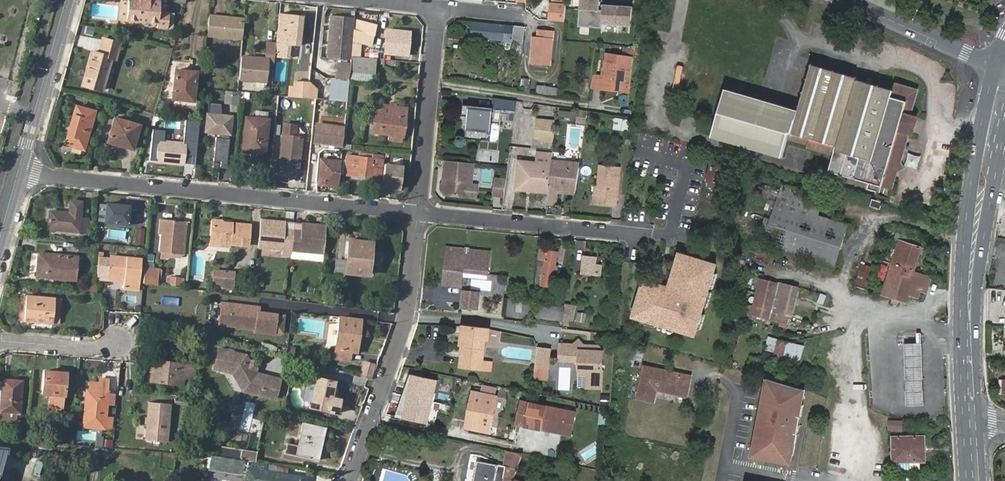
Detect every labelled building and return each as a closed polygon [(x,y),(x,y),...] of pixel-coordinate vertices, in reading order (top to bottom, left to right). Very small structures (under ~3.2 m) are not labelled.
[(129,22),(162,25),(161,30),(172,31),(173,15),(163,14),(165,2),(143,0),(132,0),(129,22)] [(600,13),(601,0),(581,0),(579,28),(603,30),(604,26),(634,28),(635,7),(603,5),(603,12),(600,13)] [(564,22),(565,9),(551,8),(550,21),(564,22)] [(302,14),(279,12),(276,41),(291,43),(299,44),(300,34),(297,33),(298,25),(301,26),(302,14)] [(210,14),(207,35),(241,39),(243,22),(226,20),(226,16),(210,14)] [(331,15),(330,29),(353,31),(354,17),(331,15)] [(376,25),(354,17),(353,31),(351,45),(350,56),(361,57),(362,44),(372,46),(376,25)] [(474,39),(526,44),(527,28),(476,23),(474,39)] [(328,43),(351,45),(353,31),(330,29),(328,43)] [(384,41),(383,53),(406,55),(408,32),(393,31),(392,41),(384,41)] [(537,37),(534,64),(553,66),(556,32),(542,31),(542,37),(537,37)] [(206,35),(197,34),(196,49),(205,50),(206,35)] [(114,59),(119,60),(123,44),(107,39),(102,54),(95,52),(92,60),(112,66),(114,59)] [(274,54),(290,56),(291,43),(276,41),(275,42),(274,54)] [(274,54),(275,42),(266,42),(265,58),(241,56),(238,78),(266,81),(268,65),(273,65),(274,54)] [(328,43),(327,57),(350,59),(350,56),(351,45),(328,43)] [(631,90),(634,56),(608,53),(606,70),(605,74),(595,73),(593,85),(604,87),(631,90)] [(375,73),(376,58),(361,57),(350,56),(350,59),(350,66),(349,71),(375,73)] [(105,89),(112,66),(92,60),(85,84),(105,89)] [(897,169),(899,162),(907,133),(909,133),(914,115),(907,113),(914,90),(893,84),(892,88),(871,82),(872,77),(865,76),(864,80),(855,78),(856,76),(810,63),(798,109),(724,89),(710,137),(782,157),(787,137),(807,143),(806,145),(834,153),(829,171),(855,178),(856,175),(871,179),(870,182),(882,185),(892,188),(897,169)] [(350,66),(337,64),(336,77),(348,78),(349,71),(350,66)] [(174,70),(172,98),(192,100),(195,71),(174,70)] [(295,97),(307,98),(309,83),(296,82),(295,97)] [(557,95),(558,86),(538,84),(537,93),(557,95)] [(239,91),(230,91),(229,104),(238,104),(239,91)] [(513,111),(514,100),(491,97),(490,107),(461,104),(460,115),(466,115),(464,137),(488,139),(490,123),(497,123),(498,113),(498,109),(513,111)] [(168,102),(158,100),(154,113),(163,116),(168,102)] [(372,133),(402,137),(406,109),(395,107),(396,103),(388,102),(388,107),(389,107),(388,115),(374,113),(372,133)] [(79,107),(67,145),(85,150),(96,112),(79,107)] [(315,118),(322,120),(324,109),(316,108),(315,118)] [(206,115),(204,132),(229,133),(230,117),(206,115)] [(261,144),(264,144),(266,119),(244,117),(240,150),(260,152),(261,144)] [(114,118),(107,141),(132,149),(139,125),(114,118)] [(552,142),(554,120),(536,118),(534,140),(552,142)] [(199,120),(192,119),(189,144),(197,144),(199,120)] [(284,123),(283,135),(295,136),(296,125),(284,123)] [(497,123),(490,123),(488,139),(493,140),(496,137),(497,123)] [(315,126),(314,140),(341,142),(342,129),(315,126)] [(296,159),(301,159),(303,137),(295,136),(283,135),(280,165),(295,167),(296,159)] [(213,166),(228,167),(230,137),(216,136),(213,166)] [(195,166),(197,144),(189,144),(160,141),(159,143),(157,159),(157,162),(195,166)] [(347,161),(346,175),(380,180),(383,155),(360,152),(359,156),(355,156),(354,161),(347,161)] [(909,153),(906,165),(918,168),(922,156),(909,153)] [(320,185),(339,187),(341,162),(321,160),(320,185)] [(445,160),(442,191),(445,194),(470,197),(471,185),(473,163),(445,160)] [(547,188),(549,164),(518,161),(515,189),(524,190),(525,186),(547,188)] [(547,192),(546,205),(554,205),(556,191),(574,193),(578,164),(550,161),(547,188),(547,192)] [(731,168),(708,161),(701,186),(725,192),(731,168)] [(382,185),(401,187),(403,165),(385,163),(382,185)] [(598,166),(596,187),(594,204),(613,206),(616,176),(611,176),(612,168),(598,166)] [(493,195),(503,196),(505,180),(495,179),(493,195)] [(881,191),(882,185),(870,182),(868,188),(881,191)] [(763,187),(757,185),(756,185),(753,194),(760,196),(763,187)] [(780,185),(778,191),(799,197),(800,191),(780,185)] [(778,191),(761,246),(832,269),(847,226),(817,217),(819,209),(809,206),(810,201),(799,197),(778,191)] [(873,200),(871,206),(880,209),(882,202),(873,200)] [(48,214),(46,231),(86,235),(87,221),(78,220),(79,204),(67,203),(67,215),(48,214)] [(104,205),(102,224),(132,227),(134,213),(126,212),(127,208),(104,205)] [(249,247),(251,224),(233,223),(223,222),(221,219),(211,219),(209,246),(230,248),(230,246),(249,247)] [(162,220),(161,234),(158,253),(178,255),(181,222),(162,220)] [(286,223),(260,220),(257,249),(283,251),(282,257),(290,257),(291,252),(293,229),(285,228),(286,223)] [(327,226),(302,224),(301,230),(293,229),(291,252),(324,255),(327,226)] [(145,228),(136,227),(134,244),(144,245),(145,228)] [(362,237),(348,236),(345,273),(368,275),(371,242),(362,241),(362,237)] [(914,271),(921,248),(899,241),(891,264),(914,271)] [(443,285),(461,287),(463,273),(467,273),(467,270),(490,273),(492,253),(470,251),(469,250),(469,253),(465,253),(465,250),(447,248),(443,285)] [(542,284),(542,285),(553,286),(558,252),(541,249),(540,260),(542,260),(545,260),(542,284)] [(713,265),(679,255),(677,262),(676,266),(673,265),(669,280),(664,287),(653,284),(652,286),(641,283),(640,287),(635,301),(631,315),(644,320),(687,333),(692,335),(713,265)] [(597,257),(585,256),(583,274),(595,275),(597,257)] [(41,257),(39,279),(77,282),(79,260),(41,257)] [(97,261),(96,281),(123,282),(123,287),(122,291),(138,292),(139,261),(131,260),(131,262),(124,261),(124,260),(107,259),(107,262),(97,261)] [(862,262),(855,285),(866,288),(873,266),(862,262)] [(925,293),(930,276),(914,271),(891,264),(890,268),(894,269),(887,292),(882,290),(881,295),(904,303),(906,294),(916,298),(918,291),(925,293)] [(156,282),(157,267),(142,265),(141,281),(156,282)] [(231,269),(211,268),(209,284),(230,286),(231,269)] [(182,285),(184,277),(170,275),(168,283),(182,285)] [(767,308),(756,306),(754,315),(777,320),(779,313),(790,316),(796,288),(773,283),(767,308)] [(918,291),(916,298),(922,300),(925,293),(918,291)] [(462,308),(477,310),(479,294),(463,292),(462,308)] [(531,299),(515,298),(513,315),(529,317),(531,299)] [(27,299),(26,324),(55,326),(55,319),(62,320),(63,301),(27,299)] [(258,306),(221,301),(218,323),(255,328),(255,330),(273,332),(273,330),(275,314),(275,313),(257,311),(258,306)] [(551,305),(540,304),(539,317),(550,318),(551,305)] [(567,307),(551,305),(550,318),(566,320),(566,319),(567,307)] [(576,309),(567,307),(566,319),(574,320),(576,309)] [(281,331),(283,315),(275,314),(273,330),(281,331)] [(359,329),(360,319),(339,316),(335,349),(350,351),(356,351),(357,338),(355,337),(356,329),(359,329)] [(462,345),(466,346),(468,346),(471,327),(465,326),(462,345)] [(492,371),(493,363),(485,362),(487,341),(490,341),(491,329),(471,327),(468,346),(466,346),(462,367),(492,371)] [(770,335),(765,349),(775,352),(774,356),(800,364),(805,346),(770,335)] [(597,386),(599,349),(594,349),(594,344),(586,343),(586,346),(582,345),(574,336),(569,341),(554,340),(554,356),(574,358),(573,384),(597,386)] [(905,343),(907,405),(924,405),(922,343),(905,343)] [(226,347),(217,345),(211,368),(231,373),(241,391),(275,400),(281,377),(256,370),(257,366),(253,359),(249,358),(246,353),(233,350),(232,348),(227,347),(226,347)] [(550,349),(536,347),(534,367),(547,369),(550,349)] [(350,351),(335,349),(335,356),(350,358),(350,351)] [(643,351),(633,349),(630,366),(640,368),(643,351)] [(182,378),(192,380),(195,365),(153,358),(150,380),(181,385),(182,378)] [(371,377),(376,363),(367,360),(361,373),(371,377)] [(532,379),(545,381),(547,369),(534,367),(532,379)] [(42,369),(41,392),(48,392),(47,408),(63,409),(65,372),(42,369)] [(685,395),(689,378),(644,369),(639,399),(653,402),(656,389),(685,395)] [(338,398),(329,396),(333,379),(316,375),(309,405),(335,412),(338,398)] [(435,380),(413,375),(410,388),(406,387),(403,395),(408,396),(434,402),(436,394),(432,393),(435,380)] [(760,417),(753,456),(791,463),(796,433),(798,433),(800,424),(798,424),(799,416),(801,416),(802,416),(798,415),(800,404),(802,404),(804,389),(767,378),(767,379),(769,379),(766,397),(768,397),(766,409),(765,418),(760,417)] [(19,412),(21,380),(1,379),(0,391),(0,418),(14,419),(14,412),(19,412)] [(107,379),(99,379),(99,382),(88,381),(88,389),(107,390),(107,379)] [(107,390),(88,389),(86,409),(83,409),(82,425),(104,427),(104,426),(105,417),(106,400),(107,390)] [(472,423),(492,427),(498,396),(475,392),(472,402),(476,403),(472,423)] [(408,396),(403,395),(399,406),(405,408),(408,396)] [(405,408),(403,418),(425,423),(428,410),(431,411),(434,402),(408,396),(405,408)] [(246,401),(239,429),(249,431),(256,403),(246,401)] [(564,432),(568,410),(523,401),(519,424),(564,432)] [(148,402),(145,439),(167,441),(170,403),(148,402)] [(472,402),(467,428),(491,433),(492,427),(472,423),(476,403),(472,402)] [(405,408),(399,406),(396,417),(403,418),(405,408)] [(600,409),(599,424),(607,425),(609,409),(600,409)] [(578,412),(568,410),(564,432),(573,434),(578,412)] [(902,430),(902,421),(889,420),(889,429),(902,430)] [(287,444),(284,455),(317,462),(324,428),(302,423),(297,446),(287,444)] [(239,431),(236,440),(246,444),(249,435),(239,431)] [(112,446),(113,438),(97,436),(96,445),(112,446)] [(892,436),(892,462),(893,462),(918,462),(924,462),(924,436),(892,436)] [(217,444),(215,455),(243,459),(255,461),(257,450),(217,444)] [(519,453),(504,450),(501,465),(474,460),(470,480),(510,480),(519,453)] [(210,455),(208,470),(246,476),(247,472),(243,471),(244,460),(210,455)] [(248,469),(247,472),(246,476),(246,480),(304,480),(305,478),(248,469)]
